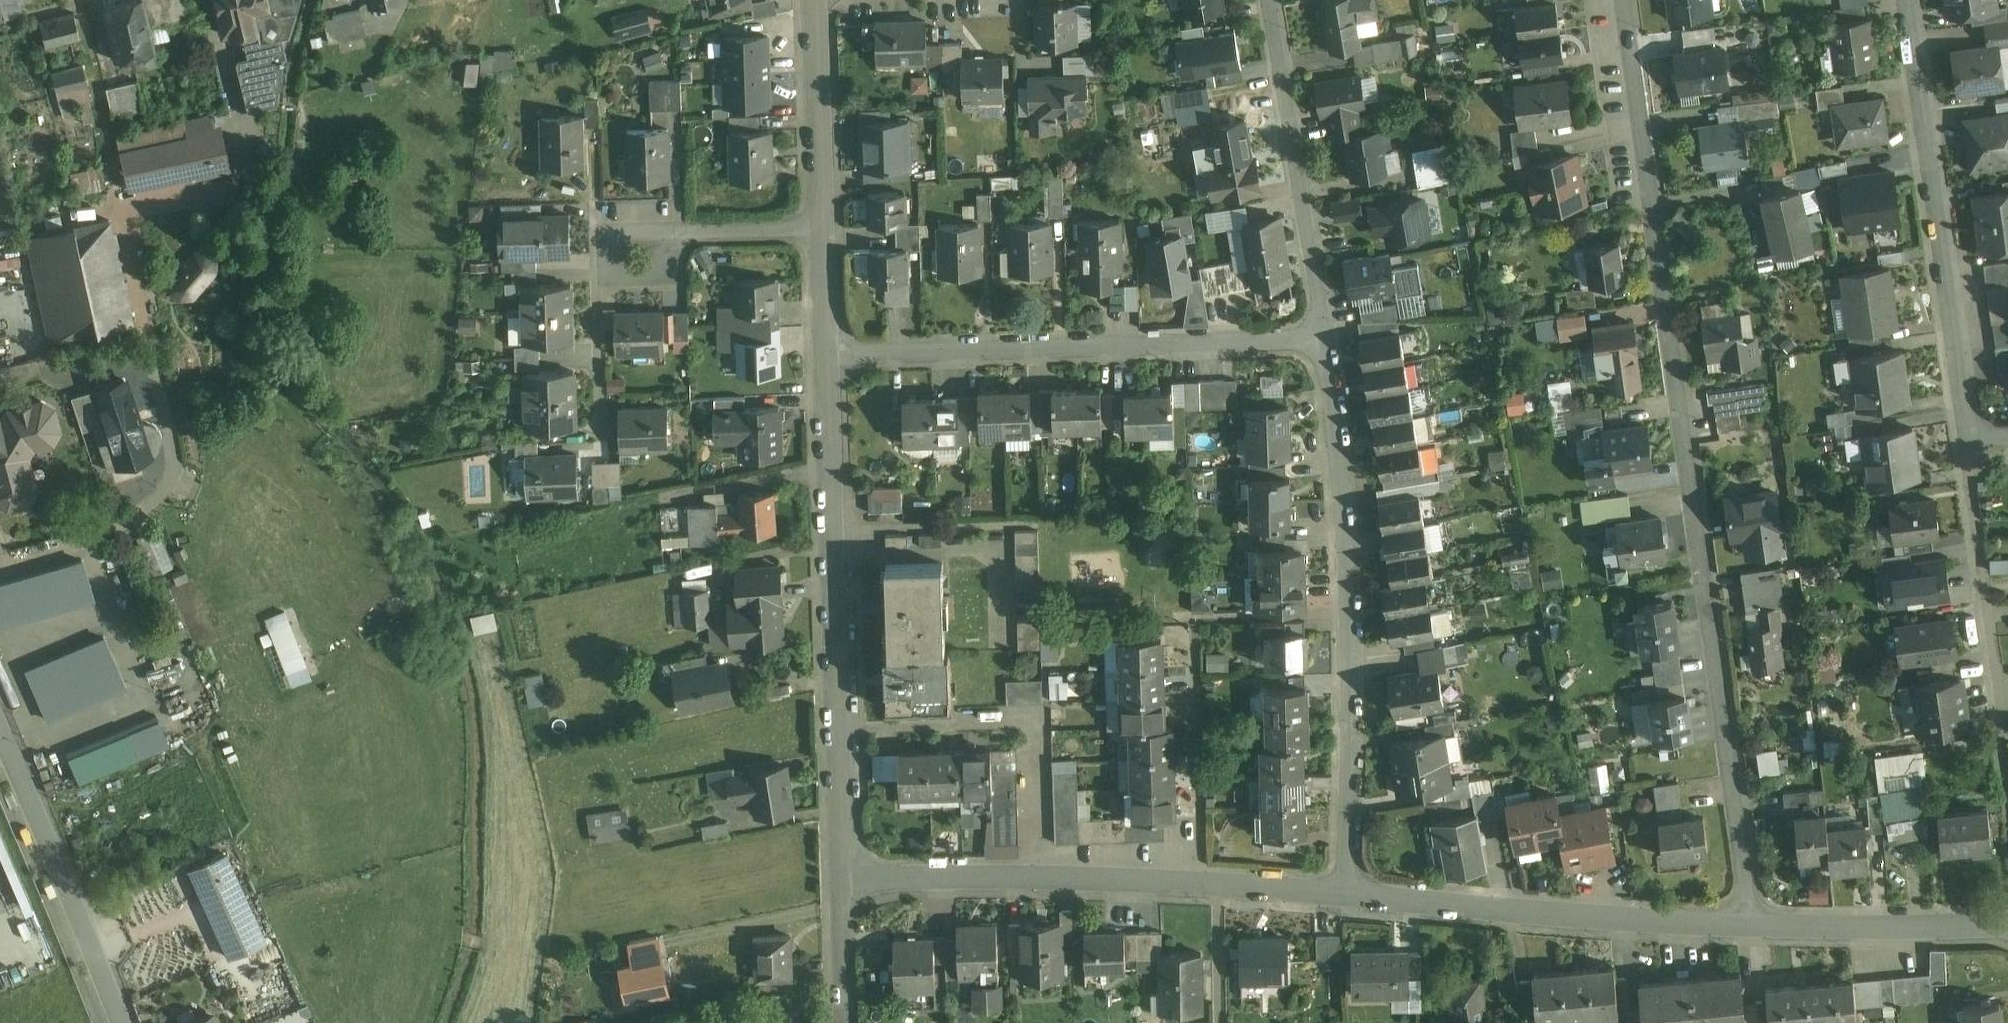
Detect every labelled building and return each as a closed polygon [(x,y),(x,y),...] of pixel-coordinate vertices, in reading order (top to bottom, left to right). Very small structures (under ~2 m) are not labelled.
[(5,20),(1,3),(13,0),(0,0),(0,21),(5,20)] [(154,51),(149,27),(143,0),(133,0),(104,7),(116,60),(133,56),(154,51)] [(149,27),(192,18),(188,0),(143,0),(149,27)] [(221,33),(256,25),(257,24),(253,9),(269,6),(267,0),(214,0),(221,33)] [(269,6),(253,9),(257,24),(256,25),(257,30),(260,42),(282,38),(288,37),(299,0),(267,0),(269,6)] [(713,12),(752,4),(751,0),(711,0),(713,12)] [(755,18),(780,13),(778,0),(768,0),(760,2),(760,4),(753,5),(755,18)] [(1188,15),(1226,9),(1224,0),(1185,0),(1188,15)] [(1323,1),(1332,51),(1361,46),(1357,21),(1378,17),(1375,0),(1331,0),(1323,1)] [(1671,19),(1713,14),(1711,0),(1669,0),(1671,19)] [(1949,14),(1971,11),(1997,8),(1997,6),(1996,0),(1947,0),(1949,14)] [(1529,6),(1516,8),(1520,36),(1560,30),(1556,2),(1529,6)] [(1039,4),(1038,4),(1039,44),(1076,43),(1075,3),(1064,3),(1039,4)] [(1844,8),(1834,9),(1836,18),(1845,17),(1846,22),(1870,18),(1868,4),(1844,8)] [(1971,11),(1973,24),(1986,22),(2007,19),(2007,15),(2007,5),(1997,6),(1997,8),(1971,11)] [(74,13),(62,16),(60,10),(51,12),(52,19),(40,22),(45,46),(80,38),(74,13)] [(360,10),(333,16),(339,42),(366,35),(360,10)] [(646,10),(615,18),(619,35),(639,30),(640,34),(652,31),(646,10)] [(1870,18),(1846,22),(1845,17),(1836,18),(1837,23),(1830,24),(1836,70),(1878,64),(1871,18),(1870,18)] [(1986,22),(1990,45),(1997,44),(1998,46),(2007,44),(2007,19),(1986,22)] [(927,21),(877,22),(877,23),(877,45),(878,62),(927,61),(928,61),(928,44),(927,21)] [(877,23),(864,23),(864,45),(877,45),(877,23)] [(1416,24),(1398,27),(1399,37),(1415,34),(1417,34),(1416,24)] [(1710,26),(1684,30),(1687,47),(1713,43),(1710,26)] [(1399,39),(1373,43),(1377,62),(1406,57),(1406,55),(1402,56),(1399,37),(1398,27),(1397,27),(1399,39)] [(282,38),(260,42),(257,30),(242,34),(247,57),(238,59),(236,63),(237,68),(282,59),(286,58),(282,38)] [(1560,30),(1520,36),(1523,64),(1557,59),(1564,58),(1560,30)] [(1235,31),(1177,42),(1183,78),(1206,74),(1240,67),(1242,67),(1235,31)] [(1415,34),(1399,37),(1402,56),(1406,55),(1418,53),(1415,34)] [(768,35),(724,37),(725,60),(769,59),(768,35)] [(963,43),(943,44),(944,69),(963,69),(963,58),(963,43)] [(943,44),(928,44),(928,61),(927,61),(928,70),(944,69),(943,44)] [(1990,45),(1954,51),(1960,92),(2003,86),(2003,84),(1997,85),(1994,65),(2000,65),(1998,46),(1997,44),(1990,45)] [(1724,48),(1676,54),(1681,90),(1682,90),(1682,86),(1714,81),(1715,85),(1729,84),(1724,48)] [(518,66),(519,50),(487,49),(487,66),(518,66)] [(154,51),(133,56),(136,67),(157,62),(154,51)] [(663,53),(645,59),(651,74),(669,68),(663,53)] [(963,58),(963,69),(964,100),(1005,99),(1004,57),(963,58)] [(282,59),(237,68),(247,111),(276,105),(283,62),(282,59)] [(769,59),(725,60),(726,82),(770,80),(769,59)] [(1557,59),(1523,64),(1525,76),(1559,71),(1557,59)] [(464,81),(481,82),(482,61),(466,60),(464,81)] [(83,65),(52,73),(60,108),(91,100),(83,65)] [(1240,67),(1206,74),(1209,88),(1243,82),(1240,67)] [(914,90),(930,91),(930,75),(914,75),(914,90)] [(1086,79),(1065,79),(1065,80),(1057,80),(1057,75),(1030,76),(1032,133),(1058,132),(1058,116),(1057,116),(1057,109),(1065,109),(1066,112),(1087,111),(1086,79)] [(1360,77),(1318,84),(1323,114),(1331,112),(1356,108),(1365,106),(1360,77)] [(682,80),(651,81),(652,109),(683,108),(682,80)] [(770,80),(726,82),(726,105),(770,104),(770,80)] [(138,81),(106,88),(112,115),(144,108),(138,81)] [(1567,82),(1515,89),(1516,91),(1522,90),(1524,106),(1518,107),(1520,126),(1572,119),(1567,82)] [(1842,85),(1816,88),(1819,108),(1833,106),(1833,105),(1845,103),(1842,85)] [(1207,87),(1175,92),(1178,108),(1210,102),(1207,87)] [(1777,98),(1741,103),(1743,117),(1779,112),(1777,98)] [(1845,103),(1833,105),(1833,106),(1838,141),(1859,138),(1859,142),(1888,138),(1882,98),(1845,103)] [(600,125),(599,99),(586,99),(587,126),(600,125)] [(1996,102),(1998,114),(2007,113),(2007,100),(1996,102)] [(1210,102),(1178,108),(1181,125),(1213,120),(1210,102)] [(1356,108),(1331,112),(1334,133),(1360,129),(1356,108)] [(1965,123),(1972,169),(2007,164),(2007,113),(1998,114),(1999,119),(1965,123)] [(759,115),(731,116),(731,132),(760,131),(759,115)] [(583,116),(543,117),(545,167),(585,166),(583,116)] [(910,120),(861,122),(863,170),(865,170),(891,169),(911,168),(910,120)] [(1246,120),(1213,126),(1216,141),(1220,164),(1252,158),(1246,120)] [(1744,121),(1698,127),(1699,128),(1704,128),(1709,165),(1704,166),(1704,167),(1750,161),(1744,121)] [(215,125),(185,132),(187,140),(195,173),(196,179),(231,171),(227,152),(221,153),(215,125)] [(1388,128),(1348,135),(1352,161),(1350,162),(1353,179),(1387,173),(1383,147),(1391,146),(1388,128)] [(1535,128),(1511,131),(1514,155),(1527,153),(1539,150),(1535,128)] [(669,129),(628,130),(629,159),(634,159),(635,178),(630,179),(630,180),(670,179),(669,129)] [(760,131),(731,132),(733,160),(737,160),(737,182),(774,180),(772,130),(760,131)] [(187,140),(176,142),(183,175),(195,173),(187,140)] [(1216,141),(1204,143),(1209,168),(1221,166),(1220,164),(1216,141)] [(158,146),(121,154),(128,187),(183,175),(176,142),(158,146)] [(1438,147),(1413,151),(1419,187),(1445,183),(1438,147)] [(1539,150),(1527,153),(1530,164),(1553,160),(1551,148),(1539,150)] [(10,214),(0,152),(0,215),(10,214)] [(1530,164),(1528,165),(1530,176),(1530,177),(1532,189),(1580,179),(1575,155),(1553,160),(1530,164)] [(1252,158),(1220,164),(1221,166),(1209,168),(1214,196),(1226,194),(1226,196),(1258,190),(1258,188),(1262,187),(1257,159),(1253,160),(1252,158)] [(101,167),(70,173),(75,194),(105,188),(101,167)] [(891,169),(865,170),(865,182),(892,181),(891,169)] [(1876,226),(1905,223),(1898,169),(1869,172),(1876,226)] [(1723,173),(1724,182),(1744,180),(1744,171),(1723,173)] [(1795,171),(1761,178),(1765,196),(1798,189),(1795,171)] [(1848,230),(1876,226),(1869,172),(1841,176),(1848,230)] [(1063,175),(1050,176),(1051,216),(1064,216),(1063,175)] [(1580,179),(1532,189),(1535,201),(1537,211),(1537,212),(1584,202),(1580,179)] [(1765,196),(1763,196),(1776,253),(1799,248),(1798,242),(1810,239),(1813,252),(1814,251),(1800,188),(1765,196)] [(1975,196),(1979,224),(2007,220),(2007,192),(2005,192),(1975,196)] [(906,193),(869,194),(871,226),(897,225),(907,225),(907,224),(906,193)] [(991,193),(978,194),(979,220),(992,220),(991,193)] [(1359,198),(1334,202),(1337,220),(1362,216),(1359,198)] [(1423,199),(1384,206),(1384,207),(1371,209),(1375,233),(1388,230),(1390,241),(1429,235),(1423,199)] [(1246,206),(1214,211),(1217,229),(1244,225),(1244,224),(1250,223),(1246,206)] [(1544,211),(1537,212),(1537,211),(1535,212),(1538,224),(1565,219),(1563,207),(1544,211)] [(570,214),(541,215),(541,219),(521,219),(520,219),(521,255),(521,256),(537,255),(571,254),(570,214)] [(1191,214),(1166,218),(1169,238),(1183,235),(1184,240),(1195,238),(1191,214)] [(521,219),(521,215),(502,216),(503,255),(521,255),(520,219),(521,219)] [(1250,223),(1244,224),(1244,225),(1251,266),(1255,286),(1255,287),(1291,281),(1280,218),(1250,223)] [(107,221),(40,236),(40,234),(39,235),(61,337),(62,337),(62,335),(108,325),(107,325),(129,320),(130,321),(131,321),(117,257),(112,236),(109,219),(107,219),(107,221)] [(1121,220),(1081,221),(1082,271),(1086,271),(1112,271),(1122,270),(1121,220)] [(1979,224),(1983,252),(2007,249),(2007,220),(1979,224)] [(1051,222),(1011,223),(1011,252),(1016,252),(1016,273),(1052,272),(1051,222)] [(920,224),(907,224),(907,225),(897,225),(897,237),(921,236),(920,224)] [(980,224),(940,226),(940,255),(944,255),(945,276),(981,275),(980,224)] [(1169,238),(1149,241),(1152,260),(1148,261),(1151,273),(1154,273),(1156,285),(1165,291),(1191,287),(1184,240),(1183,235),(1169,238)] [(921,236),(897,237),(897,249),(908,249),(908,250),(921,249),(921,236)] [(1618,244),(1587,248),(1592,284),(1623,280),(1618,244)] [(897,249),(871,250),(872,282),(908,281),(908,250),(908,249),(897,249)] [(188,261),(179,262),(180,271),(173,279),(173,289),(181,296),(191,295),(198,288),(198,278),(207,277),(214,270),(213,259),(205,253),(195,253),(188,261)] [(1389,254),(1363,259),(1363,257),(1346,260),(1353,294),(1378,290),(1379,298),(1397,295),(1389,254)] [(521,256),(521,255),(503,255),(504,270),(514,270),(538,269),(537,255),(521,256)] [(1767,255),(1756,257),(1759,277),(1770,275),(1767,255)] [(1984,264),(1985,276),(2007,272),(2007,261),(1984,264)] [(1239,262),(1201,269),(1205,294),(1244,288),(1240,268),(1239,262)] [(1251,266),(1240,268),(1244,288),(1255,286),(1251,266)] [(1889,267),(1842,274),(1845,295),(1851,294),(1855,326),(1849,327),(1850,333),(1880,329),(1898,326),(1889,267)] [(538,269),(514,270),(514,282),(538,281),(538,269)] [(1112,271),(1086,271),(1082,271),(1083,288),(1113,287),(1112,271)] [(1985,276),(1987,288),(2007,285),(2007,272),(1985,276)] [(777,279),(739,281),(740,312),(740,313),(778,312),(777,279)] [(910,282),(886,282),(887,305),(910,304),(910,282)] [(572,284),(524,285),(525,314),(573,312),(572,284)] [(1139,285),(1126,285),(1126,310),(1139,309),(1139,285)] [(1987,288),(1989,300),(2007,297),(2007,285),(1987,288)] [(1593,288),(1568,291),(1570,308),(1596,304),(1594,288),(1593,288)] [(1405,294),(1409,314),(1431,309),(1427,290),(1405,294)] [(1989,300),(1990,312),(2007,309),(2007,297),(1989,300)] [(1990,312),(1992,324),(1994,324),(2007,322),(2007,309),(1990,312)] [(689,310),(674,311),(675,339),(690,339),(689,310)] [(665,311),(617,312),(618,352),(666,351),(665,311)] [(573,312),(525,314),(526,342),(574,340),(573,312)] [(778,312),(740,313),(740,312),(726,312),(727,327),(746,327),(746,325),(778,324),(778,312)] [(1741,314),(1703,320),(1708,355),(1716,354),(1715,348),(1725,347),(1727,365),(1731,371),(1737,374),(1744,375),(1750,372),(1755,368),(1757,362),(1754,338),(1745,340),(1741,314)] [(1584,315),(1560,319),(1562,334),(1586,331),(1584,315)] [(1387,321),(1359,322),(1362,338),(1389,334),(1387,321)] [(1994,324),(1996,335),(2007,334),(2007,322),(1994,324)] [(1634,323),(1594,328),(1599,358),(1600,358),(1599,352),(1615,350),(1616,355),(1637,353),(1638,352),(1634,323)] [(779,327),(746,328),(746,327),(727,327),(720,327),(721,348),(741,348),(741,341),(779,339),(779,327)] [(1880,329),(1850,333),(1849,327),(1848,327),(1851,346),(1882,342),(1880,329)] [(1362,338),(1360,339),(1364,367),(1405,360),(1400,332),(1389,334),(1362,338)] [(1996,335),(1997,348),(2007,346),(2007,334),(1996,335)] [(779,339),(741,341),(741,348),(742,373),(780,372),(779,339)] [(540,345),(516,345),(517,357),(541,356),(540,345)] [(1996,348),(1999,372),(2007,371),(2007,346),(1997,348),(1996,348)] [(1902,351),(1852,358),(1859,408),(1880,405),(1909,401),(1902,351)] [(1637,353),(1616,355),(1617,364),(1608,365),(1612,388),(1641,384),(1637,353)] [(541,356),(517,357),(517,369),(541,368),(541,356)] [(1405,360),(1364,367),(1369,394),(1410,387),(1405,360)] [(575,370),(527,372),(528,400),(576,398),(575,370)] [(1999,372),(2001,384),(2007,383),(2007,371),(1999,372)] [(1573,378),(1551,380),(1554,404),(1576,402),(1573,378)] [(124,379),(95,389),(106,422),(93,426),(108,470),(150,456),(156,453),(160,447),(161,441),(160,434),(157,428),(152,424),(145,422),(139,423),(124,379)] [(1237,379),(1225,380),(1226,407),(1238,407),(1237,379)] [(1213,380),(1201,381),(1202,408),(1214,408),(1213,380)] [(1225,380),(1213,380),(1214,408),(1226,407),(1225,380)] [(1201,381),(1186,381),(1187,404),(1186,404),(1186,409),(1202,408),(1201,381)] [(1765,384),(1707,392),(1709,404),(1715,403),(1738,400),(1766,396),(1765,384)] [(1410,387),(1369,394),(1373,422),(1414,415),(1410,387)] [(1102,388),(1077,389),(1079,429),(1103,429),(1103,426),(1102,394),(1102,388)] [(1053,389),(1041,390),(1043,430),(1055,430),(1053,389)] [(1079,429),(1077,389),(1053,389),(1055,430),(1079,429)] [(1029,390),(1005,391),(1007,432),(1031,431),(1029,390)] [(1041,390),(1029,390),(1031,431),(1043,430),(1041,390)] [(1005,391),(982,392),(982,422),(983,433),(1007,432),(1005,391)] [(1510,412),(1529,411),(1528,391),(1509,392),(1510,412)] [(1150,392),(1126,393),(1126,417),(1127,434),(1151,433),(1150,392)] [(1173,392),(1150,392),(1151,433),(1175,432),(1174,404),(1173,392)] [(1114,393),(1102,394),(1103,426),(1115,426),(1114,417),(1114,393)] [(1126,417),(1126,393),(1114,393),(1114,417),(1126,417)] [(1289,393),(1248,394),(1248,406),(1289,405),(1289,393)] [(746,397),(716,398),(716,411),(740,410),(740,409),(747,409),(746,397)] [(576,398),(528,400),(529,428),(577,426),(576,398)] [(970,398),(958,399),(959,423),(971,422),(970,398)] [(982,398),(970,398),(971,422),(982,422),(982,398)] [(958,399),(934,400),(935,440),(959,439),(959,423),(958,399)] [(934,400),(906,401),(906,417),(907,441),(935,440),(934,400)] [(1738,400),(1715,403),(1716,415),(1740,412),(1738,400)] [(1,421),(0,421),(0,503),(6,507),(16,504),(28,501),(35,489),(31,476),(19,469),(32,447),(52,441),(58,431),(52,408),(42,402),(8,411),(1,421)] [(1186,409),(1186,404),(1174,404),(1175,432),(1187,432),(1186,409)] [(1289,405),(1248,406),(1249,430),(1290,429),(1289,405)] [(1859,408),(1844,410),(1846,423),(1882,418),(1880,405),(1859,408)] [(668,407),(620,408),(622,461),(641,460),(640,448),(669,447),(668,407)] [(747,409),(740,409),(740,410),(716,411),(717,440),(742,439),(742,457),(768,456),(768,454),(782,454),(780,407),(747,409)] [(1601,407),(1565,412),(1567,428),(1604,423),(1601,407)] [(1740,412),(1716,415),(1719,431),(1742,428),(1740,412)] [(1414,415),(1373,422),(1378,449),(1419,443),(1414,415)] [(906,417),(894,418),(895,441),(907,441),(906,417)] [(1882,418),(1846,423),(1848,438),(1863,435),(1863,434),(1884,431),(1882,418)] [(971,422),(959,423),(959,439),(959,441),(971,441),(971,422)] [(1648,426),(1604,432),(1607,452),(1609,469),(1612,469),(1653,463),(1648,426)] [(1884,431),(1863,434),(1863,435),(1870,484),(1919,477),(1912,427),(1884,431)] [(1290,429),(1249,430),(1250,454),(1274,454),(1290,453),(1290,429)] [(539,431),(517,432),(517,444),(539,443),(539,431)] [(1175,432),(1175,445),(1187,445),(1187,432),(1175,432)] [(539,443),(517,444),(518,456),(528,456),(528,455),(540,455),(539,443)] [(1419,443),(1378,449),(1383,477),(1423,470),(1419,443)] [(1607,452),(1588,455),(1592,484),(1614,481),(1612,469),(1609,469),(1607,452)] [(540,455),(528,455),(528,456),(529,496),(579,494),(578,454),(540,455)] [(1274,454),(1250,454),(1250,466),(1274,466),(1274,465),(1274,454)] [(610,461),(594,462),(595,485),(610,485),(610,461)] [(622,461),(610,461),(610,485),(611,485),(622,484),(622,461)] [(1274,466),(1250,466),(1250,478),(1287,477),(1286,465),(1274,465),(1274,466)] [(1423,470),(1383,477),(1385,488),(1440,479),(1438,468),(1423,470)] [(1250,478),(1251,502),(1291,501),(1291,477),(1287,477),(1250,478)] [(1440,479),(1385,488),(1377,489),(1379,501),(1420,495),(1443,491),(1441,479),(1440,479)] [(622,484),(611,485),(612,497),(622,497),(622,484)] [(902,487),(869,488),(870,500),(903,499),(902,487)] [(1775,491),(1728,498),(1730,513),(1733,536),(1746,534),(1749,550),(1783,545),(1780,530),(1781,530),(1775,491)] [(775,492),(740,494),(741,505),(719,507),(720,534),(743,532),(743,533),(777,531),(775,492)] [(1628,494),(1597,499),(1600,521),(1632,516),(1628,494)] [(1420,495),(1379,501),(1384,529),(1424,523),(1420,495)] [(903,499),(870,500),(870,512),(903,511),(903,499)] [(1935,499),(1889,506),(1894,542),(1904,541),(1932,537),(1940,536),(1935,499)] [(1291,501),(1251,502),(1251,526),(1261,526),(1285,525),(1292,525),(1291,501)] [(718,503),(661,507),(664,545),(721,541),(720,534),(719,507),(718,503)] [(1660,518),(1632,522),(1618,524),(1608,525),(1610,543),(1605,544),(1606,555),(1611,554),(1612,560),(1623,559),(1623,562),(1665,556),(1660,518)] [(1424,523),(1384,529),(1388,557),(1429,550),(1424,523)] [(1285,525),(1261,526),(1262,537),(1286,537),(1285,525)] [(159,529),(137,538),(154,578),(175,569),(159,529)] [(1038,531),(1015,531),(1016,543),(1039,542),(1038,531)] [(942,534),(920,535),(920,546),(943,546),(942,534)] [(908,535),(886,536),(886,547),(909,547),(908,535)] [(1286,537),(1262,537),(1262,550),(1286,549),(1286,537)] [(1932,537),(1904,541),(1906,553),(1911,552),(1934,549),(1932,537)] [(1039,542),(1016,543),(1016,555),(1039,554),(1039,542)] [(1286,549),(1262,550),(1263,574),(1303,572),(1303,548),(1286,549)] [(1429,550),(1388,557),(1393,585),(1425,579),(1425,580),(1434,578),(1429,550)] [(1906,553),(1882,556),(1885,576),(1895,574),(1894,566),(1912,564),(1911,552),(1906,553)] [(1039,554),(1016,555),(1016,567),(1039,566),(1039,554)] [(1995,569),(2007,569),(2007,557),(1996,556),(1995,569)] [(0,583),(0,621),(1,625),(93,598),(82,559),(0,583)] [(1912,564),(1894,566),(1895,574),(1899,602),(1948,595),(1943,559),(1912,564)] [(943,564),(887,565),(890,653),(946,651),(943,564)] [(1039,566),(1016,567),(1017,579),(1040,578),(1039,566)] [(1779,566),(1741,571),(1747,612),(1760,610),(1760,609),(1778,606),(1778,607),(1785,607),(1779,566)] [(781,567),(737,570),(738,572),(742,572),(745,602),(781,600),(783,600),(783,598),(782,598),(780,569),(781,569),(781,567)] [(1564,567),(1544,570),(1546,587),(1566,584),(1564,567)] [(1303,572),(1263,574),(1263,596),(1263,598),(1304,596),(1303,572)] [(1040,578),(1017,579),(1017,590),(1040,590),(1040,578)] [(1393,585),(1385,586),(1389,614),(1429,607),(1425,580),(1425,579),(1393,585)] [(719,621),(717,587),(673,590),(677,625),(719,621)] [(1040,590),(1017,590),(1017,602),(1040,602),(1040,590)] [(1304,596),(1263,598),(1263,596),(1257,596),(1258,610),(1305,608),(1304,596)] [(745,602),(730,603),(733,643),(784,640),(781,600),(745,602)] [(1672,601),(1639,606),(1640,619),(1645,650),(1645,652),(1653,650),(1677,647),(1678,647),(1672,601)] [(1040,602),(1017,602),(1018,614),(1041,613),(1040,602)] [(1778,606),(1760,609),(1760,610),(1762,627),(1749,628),(1755,667),(1782,663),(1779,635),(1782,635),(1778,607),(1778,606)] [(1429,607),(1389,614),(1394,641),(1404,640),(1434,635),(1429,607)] [(496,610),(472,615),(476,633),(500,627),(496,610)] [(288,611),(267,619),(273,634),(262,638),(266,649),(277,645),(294,689),(315,681),(288,611)] [(1041,613),(1018,614),(1018,626),(1041,625),(1041,613)] [(1640,619),(1629,621),(1633,651),(1645,650),(1640,619)] [(1952,619),(1897,626),(1902,662),(1931,658),(1956,655),(1957,655),(1952,619)] [(1286,621),(1262,622),(1262,634),(1269,634),(1287,633),(1286,621)] [(1041,625),(1018,626),(1019,638),(1042,637),(1041,625)] [(1047,626),(1046,658),(1062,658),(1063,626),(1047,626)] [(1803,628),(1794,630),(1798,649),(1807,647),(1803,628)] [(1287,633),(1269,634),(1269,646),(1270,663),(1306,661),(1306,632),(1287,633)] [(1434,635),(1404,640),(1406,652),(1419,650),(1419,649),(1436,646),(1434,635)] [(1162,636),(1122,638),(1123,669),(1163,667),(1162,636)] [(104,637),(26,670),(48,720),(125,686),(104,637)] [(1042,637),(1019,638),(1019,650),(1042,649),(1042,637)] [(1452,642),(1455,661),(1473,659),(1470,640),(1452,642)] [(1436,646),(1419,649),(1419,650),(1422,670),(1438,667),(1439,669),(1447,667),(1443,645),(1436,646)] [(1677,647),(1653,650),(1655,664),(1679,661),(1677,647)] [(890,653),(886,653),(888,708),(952,706),(950,651),(946,651),(890,653)] [(707,653),(664,662),(667,676),(681,674),(681,671),(710,665),(707,653)] [(1956,655),(1931,658),(1933,670),(1955,667),(1958,667),(1956,655)] [(1655,664),(1656,674),(1658,683),(1658,685),(1683,681),(1680,661),(1679,661),(1655,664)] [(710,665),(681,671),(681,674),(688,707),(734,697),(727,667),(711,670),(710,665)] [(1163,667),(1123,669),(1124,699),(1164,697),(1163,667)] [(1422,670),(1389,675),(1395,713),(1445,705),(1439,669),(1438,667),(1422,670)] [(1933,670),(1918,672),(1919,684),(1956,679),(1955,667),(1933,670)] [(530,672),(531,702),(551,701),(549,671),(530,672)] [(1305,674),(1281,675),(1282,687),(1306,686),(1305,674)] [(1656,674),(1642,676),(1644,686),(1658,683),(1656,674)] [(1919,684),(1915,685),(1921,733),(1967,726),(1960,678),(1956,679),(1919,684)] [(1042,680),(1007,681),(1007,705),(1043,704),(1042,680)] [(1683,681),(1658,685),(1660,698),(1685,695),(1683,681)] [(1282,687),(1268,687),(1269,717),(1307,716),(1306,686),(1282,687)] [(1660,698),(1652,700),(1655,723),(1657,723),(1659,737),(1657,738),(1658,739),(1691,734),(1685,695),(1660,698)] [(1164,697),(1124,699),(1125,729),(1132,729),(1133,728),(1164,727),(1164,726),(1164,697)] [(156,715),(66,752),(78,781),(169,743),(156,715)] [(1307,716),(1269,717),(1270,746),(1270,747),(1302,746),(1308,746),(1307,716)] [(1453,720),(1426,725),(1428,737),(1443,734),(1444,736),(1456,734),(1453,720)] [(1164,727),(1133,728),(1132,729),(1133,758),(1173,757),(1172,726),(1164,726),(1164,727)] [(1428,737),(1391,743),(1395,769),(1448,760),(1444,736),(1443,734),(1428,737)] [(1830,756),(1844,755),(1843,740),(1829,741),(1830,756)] [(1787,745),(1762,749),(1766,773),(1791,768),(1787,745)] [(1302,746),(1270,747),(1270,746),(1264,747),(1264,776),(1303,775),(1302,746)] [(960,751),(930,752),(931,792),(961,791),(960,751)] [(991,751),(960,751),(961,791),(962,791),(962,792),(973,792),(973,791),(991,791),(992,791),(992,785),(992,773),(991,751)] [(930,752),(899,753),(901,793),(931,792),(930,752)] [(1918,754),(1877,760),(1880,793),(1882,793),(1882,792),(1922,785),(1918,754)] [(1173,757),(1133,758),(1134,788),(1174,787),(1173,757)] [(1448,760),(1395,769),(1399,794),(1452,786),(1452,784),(1448,760)] [(787,766),(751,771),(755,798),(758,815),(794,809),(787,766)] [(734,768),(708,772),(713,798),(733,794),(730,777),(736,777),(734,768)] [(1077,771),(1053,771),(1054,784),(1078,783),(1077,771)] [(1017,772),(992,773),(992,785),(1018,784),(1017,772)] [(736,777),(730,777),(733,794),(734,801),(755,798),(752,775),(736,777)] [(1303,775),(1264,776),(1265,806),(1304,805),(1303,775)] [(1470,781),(1452,784),(1452,786),(1444,787),(1446,798),(1472,794),(1470,781)] [(1679,782),(1655,785),(1659,811),(1680,809),(1682,808),(1679,782)] [(1078,783),(1054,784),(1054,795),(1078,795),(1078,783)] [(1018,796),(1018,784),(992,785),(992,791),(991,791),(991,797),(1018,796)] [(1922,785),(1882,792),(1882,793),(1886,819),(1927,811),(1923,785),(1922,785)] [(1174,787),(1134,788),(1135,817),(1175,818),(1174,787)] [(1810,789),(1784,792),(1785,806),(1811,803),(1810,789)] [(991,791),(973,791),(973,792),(974,806),(992,806),(992,802),(991,797),(991,791)] [(1494,791),(1472,795),(1476,814),(1477,814),(1479,820),(1499,816),(1494,791)] [(1880,793),(1867,794),(1870,825),(1883,823),(1880,793)] [(1078,795),(1054,795),(1054,807),(1078,807),(1078,795)] [(1556,795),(1532,799),(1540,842),(1563,838),(1564,838),(1559,814),(1560,814),(1556,795)] [(1018,796),(991,797),(992,802),(992,806),(992,809),(1018,808),(1018,796)] [(1532,799),(1508,804),(1516,847),(1540,842),(1532,799)] [(1304,805),(1265,806),(1266,836),(1297,835),(1305,835),(1304,805)] [(1560,814),(1559,814),(1564,838),(1563,838),(1568,865),(1614,857),(1610,834),(1611,834),(1605,806),(1560,814)] [(1078,807),(1054,807),(1055,819),(1079,818),(1078,807)] [(1018,808),(992,809),(993,820),(1019,820),(1018,808)] [(1680,809),(1659,811),(1660,823),(1681,820),(1680,809)] [(625,810),(609,813),(611,824),(626,821),(625,810)] [(1988,810),(1938,815),(1942,852),(1992,848),(1988,810)] [(609,813),(591,816),(595,839),(628,834),(626,821),(611,824),(609,813)] [(1476,814),(1432,822),(1436,843),(1441,842),(1448,874),(1487,867),(1479,820),(1477,814),(1476,814)] [(1826,814),(1796,817),(1800,857),(1801,856),(1801,854),(1828,852),(1828,854),(1830,854),(1827,828),(1826,814)] [(1681,820),(1660,823),(1664,856),(1667,856),(1666,850),(1682,848),(1682,853),(1708,850),(1704,817),(1681,820)] [(1079,818),(1055,819),(1055,831),(1079,830),(1079,819),(1079,818)] [(1115,818),(1103,819),(1104,842),(1116,842),(1115,818)] [(1124,819),(1123,818),(1115,818),(1116,842),(1128,841),(1127,819),(1124,819)] [(1135,818),(1127,819),(1128,841),(1141,841),(1141,819),(1135,819),(1135,818)] [(1152,818),(1141,819),(1141,841),(1153,841),(1152,818)] [(1165,818),(1152,818),(1153,841),(1165,840),(1165,818)] [(1091,819),(1079,819),(1079,830),(1080,843),(1092,842),(1091,819)] [(1103,819),(1091,819),(1092,842),(1104,842),(1103,819)] [(1019,820),(993,820),(993,832),(1019,831),(1019,820)] [(727,821),(703,826),(706,840),(730,835),(727,821)] [(1866,824),(1827,828),(1830,854),(1831,868),(1833,868),(1833,866),(1867,862),(1868,864),(1870,864),(1866,824)] [(1079,830),(1055,831),(1055,843),(1080,843),(1079,830)] [(1019,831),(993,832),(993,845),(1019,844),(1019,831)] [(1266,836),(1265,836),(1265,850),(1298,849),(1297,835),(1266,836)] [(265,941),(225,853),(189,870),(229,957),(238,953),(254,946),(265,941)] [(1061,922),(1021,923),(1021,924),(1022,959),(1023,979),(1025,979),(1024,975),(1061,974),(1061,978),(1062,978),(1061,922)] [(997,924),(958,925),(958,937),(959,977),(977,976),(978,1004),(1000,1004),(997,924)] [(1021,924),(1009,925),(1010,959),(1022,959),(1021,924)] [(1125,932),(1085,933),(1086,966),(1100,965),(1101,969),(1102,969),(1126,968),(1125,958),(1125,932)] [(1136,932),(1125,932),(1125,958),(1137,958),(1136,932)] [(1162,932),(1136,932),(1137,958),(1161,957),(1161,953),(1162,953),(1162,932)] [(791,935),(757,935),(758,978),(792,977),(792,958),(790,958),(789,936),(791,936),(791,935)] [(934,938),(894,939),(896,991),(936,990),(935,962),(934,937),(934,938)] [(946,937),(934,937),(935,962),(946,961),(947,961),(946,937)] [(959,977),(958,937),(946,937),(947,961),(946,961),(947,977),(959,977)] [(1287,937),(1241,938),(1242,980),(1288,979),(1287,937)] [(1341,937),(1317,937),(1317,959),(1341,959),(1341,937)] [(1938,948),(1939,981),(1954,980),(1952,947),(1938,948)] [(1422,977),(1421,951),(1408,952),(1409,977),(1420,977),(1422,977)] [(1162,953),(1161,953),(1161,957),(1162,1011),(1202,1011),(1202,952),(1162,953)] [(1409,977),(1408,952),(1353,952),(1353,993),(1400,993),(1409,992),(1409,977)] [(662,958),(623,966),(629,998),(669,990),(662,958)] [(1100,965),(1086,966),(1087,983),(1102,982),(1102,969),(1101,969),(1100,965)] [(1614,967),(1588,969),(1592,1017),(1619,1015),(1616,978),(1614,967)] [(1588,969),(1560,972),(1565,1020),(1592,1017),(1588,969)] [(1560,972),(1533,974),(1534,979),(1537,1009),(1538,1022),(1565,1020),(1560,972)] [(1718,975),(1723,1022),(1746,1022),(1744,1002),(1741,973),(1718,975)] [(1932,973),(1893,977),(1896,1002),(1934,999),(1932,973)] [(1690,978),(1695,1022),(1723,1022),(1718,975),(1690,978)] [(1421,1006),(1420,977),(1409,977),(1409,992),(1400,993),(1400,1006),(1421,1006)] [(1627,977),(1616,978),(1619,1014),(1631,1013),(1631,1010),(1627,977)] [(1893,977),(1879,978),(1882,1004),(1896,1002),(1893,977)] [(1663,981),(1667,1022),(1695,1022),(1690,978),(1663,981)] [(1879,978),(1867,979),(1870,1005),(1882,1004),(1879,978)] [(1448,985),(1453,1013),(1433,1017),(1435,1022),(1489,1022),(1481,979),(1448,985)] [(1534,979),(1517,981),(1520,993),(1523,1011),(1537,1009),(1534,979)] [(1867,979),(1853,980),(1856,1006),(1870,1005),(1867,979)] [(1853,980),(1824,983),(1828,1022),(1857,1020),(1856,1006),(1853,980)] [(1640,983),(1642,1009),(1644,1022),(1667,1022),(1663,981),(1640,983)] [(1796,986),(1799,1022),(1824,1022),(1828,1022),(1824,983),(1796,986)] [(1766,989),(1767,1000),(1770,1022),(1799,1022),(1796,986),(1795,986),(1766,989)] [(1756,1001),(1758,1022),(1770,1022),(1767,1000),(1756,1001)] [(1744,1002),(1746,1022),(1758,1022),(1756,1001),(1744,1002)] [(1964,1006),(1965,1020),(1965,1022),(2002,1022),(2000,1002),(1964,1006)] [(1631,1010),(1631,1013),(1632,1022),(1644,1022),(1642,1009),(1631,1010)] [(753,1011),(754,1022),(786,1022),(786,1012),(788,1012),(787,1010),(753,1011)] [(216,1017),(210,1014),(201,1017),(201,1019),(192,1022),(219,1022),(216,1017)]
